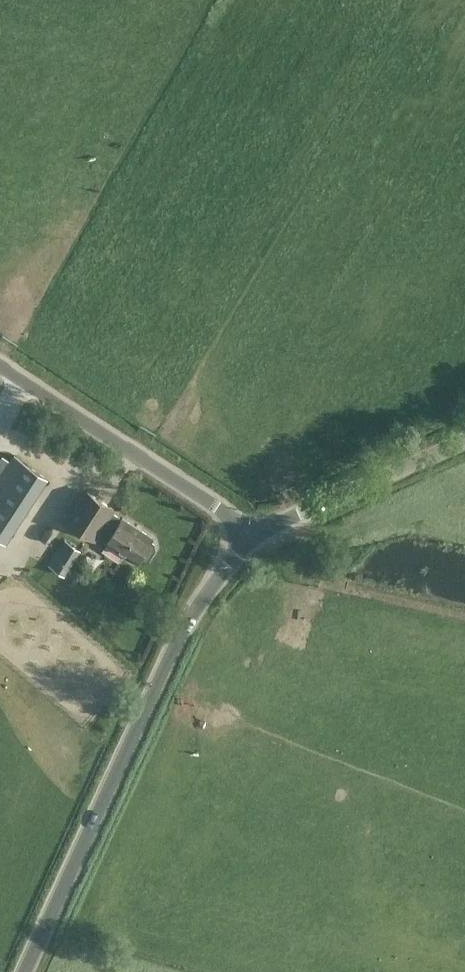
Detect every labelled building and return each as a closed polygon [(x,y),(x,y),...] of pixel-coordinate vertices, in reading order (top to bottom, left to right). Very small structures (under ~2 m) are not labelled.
[(57,441),(59,429),(45,427),(43,439),(57,441)] [(0,478),(0,537),(7,541),(48,477),(15,455),(0,478)] [(114,513),(117,508),(86,488),(65,521),(96,541),(99,536),(106,541),(104,545),(135,564),(139,558),(144,560),(148,559),(155,548),(154,543),(150,540),(153,537),(121,517),(121,518),(114,513)] [(66,576),(82,550),(66,540),(50,566),(66,576)]
